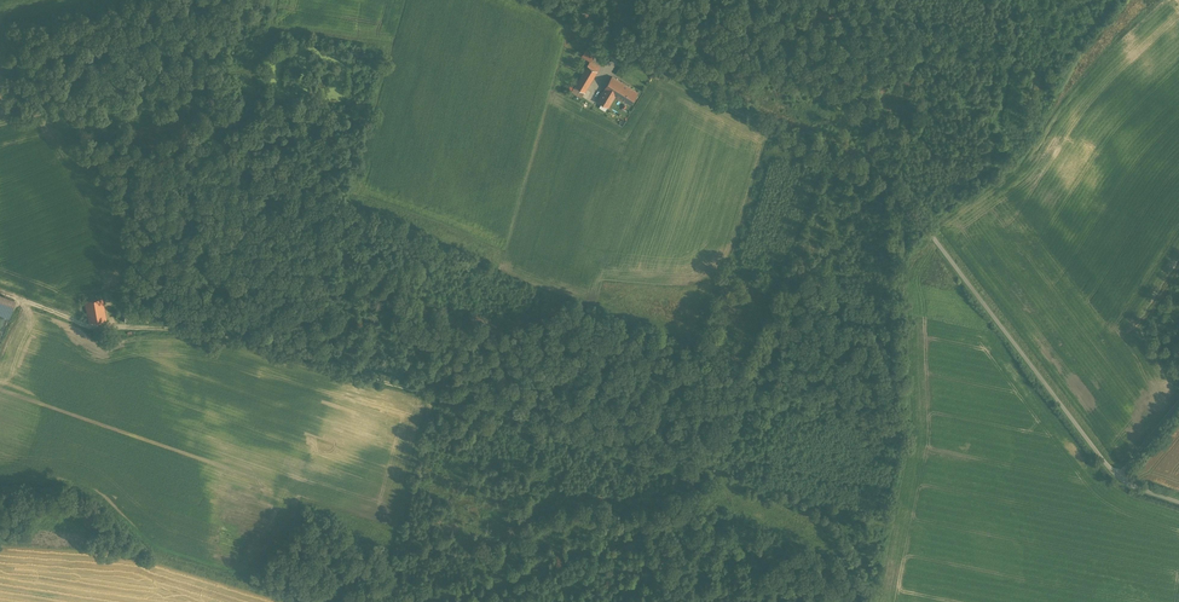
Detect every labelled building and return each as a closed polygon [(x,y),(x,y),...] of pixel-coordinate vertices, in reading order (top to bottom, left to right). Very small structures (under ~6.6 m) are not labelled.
[(595,53),(587,48),(582,56),(590,61),(595,53)] [(600,67),(590,61),(588,66),(597,71),(600,67)] [(588,66),(575,86),(584,92),(597,71),(588,66)] [(637,92),(612,77),(605,89),(598,100),(608,107),(615,95),(630,104),(637,92)] [(102,299),(86,301),(89,321),(105,319),(102,299)] [(123,308),(111,308),(112,316),(124,315),(123,308)]
